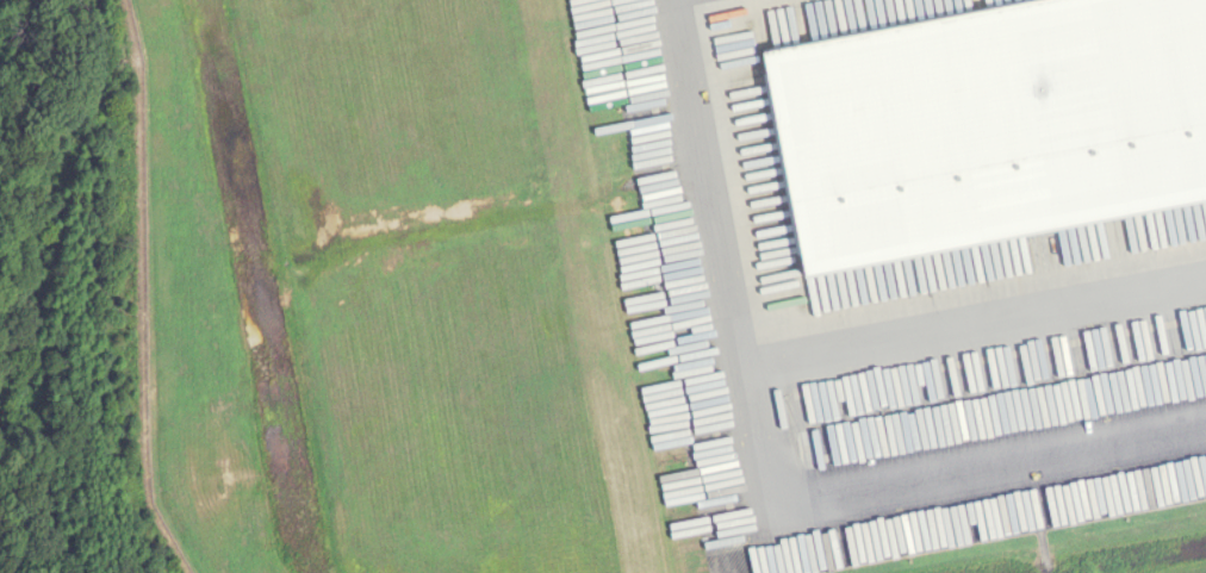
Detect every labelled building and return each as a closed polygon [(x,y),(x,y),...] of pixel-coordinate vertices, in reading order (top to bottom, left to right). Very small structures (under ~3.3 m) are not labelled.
[(809,287),(1205,217),(1205,0),(1024,0),(760,46),(809,287)]
